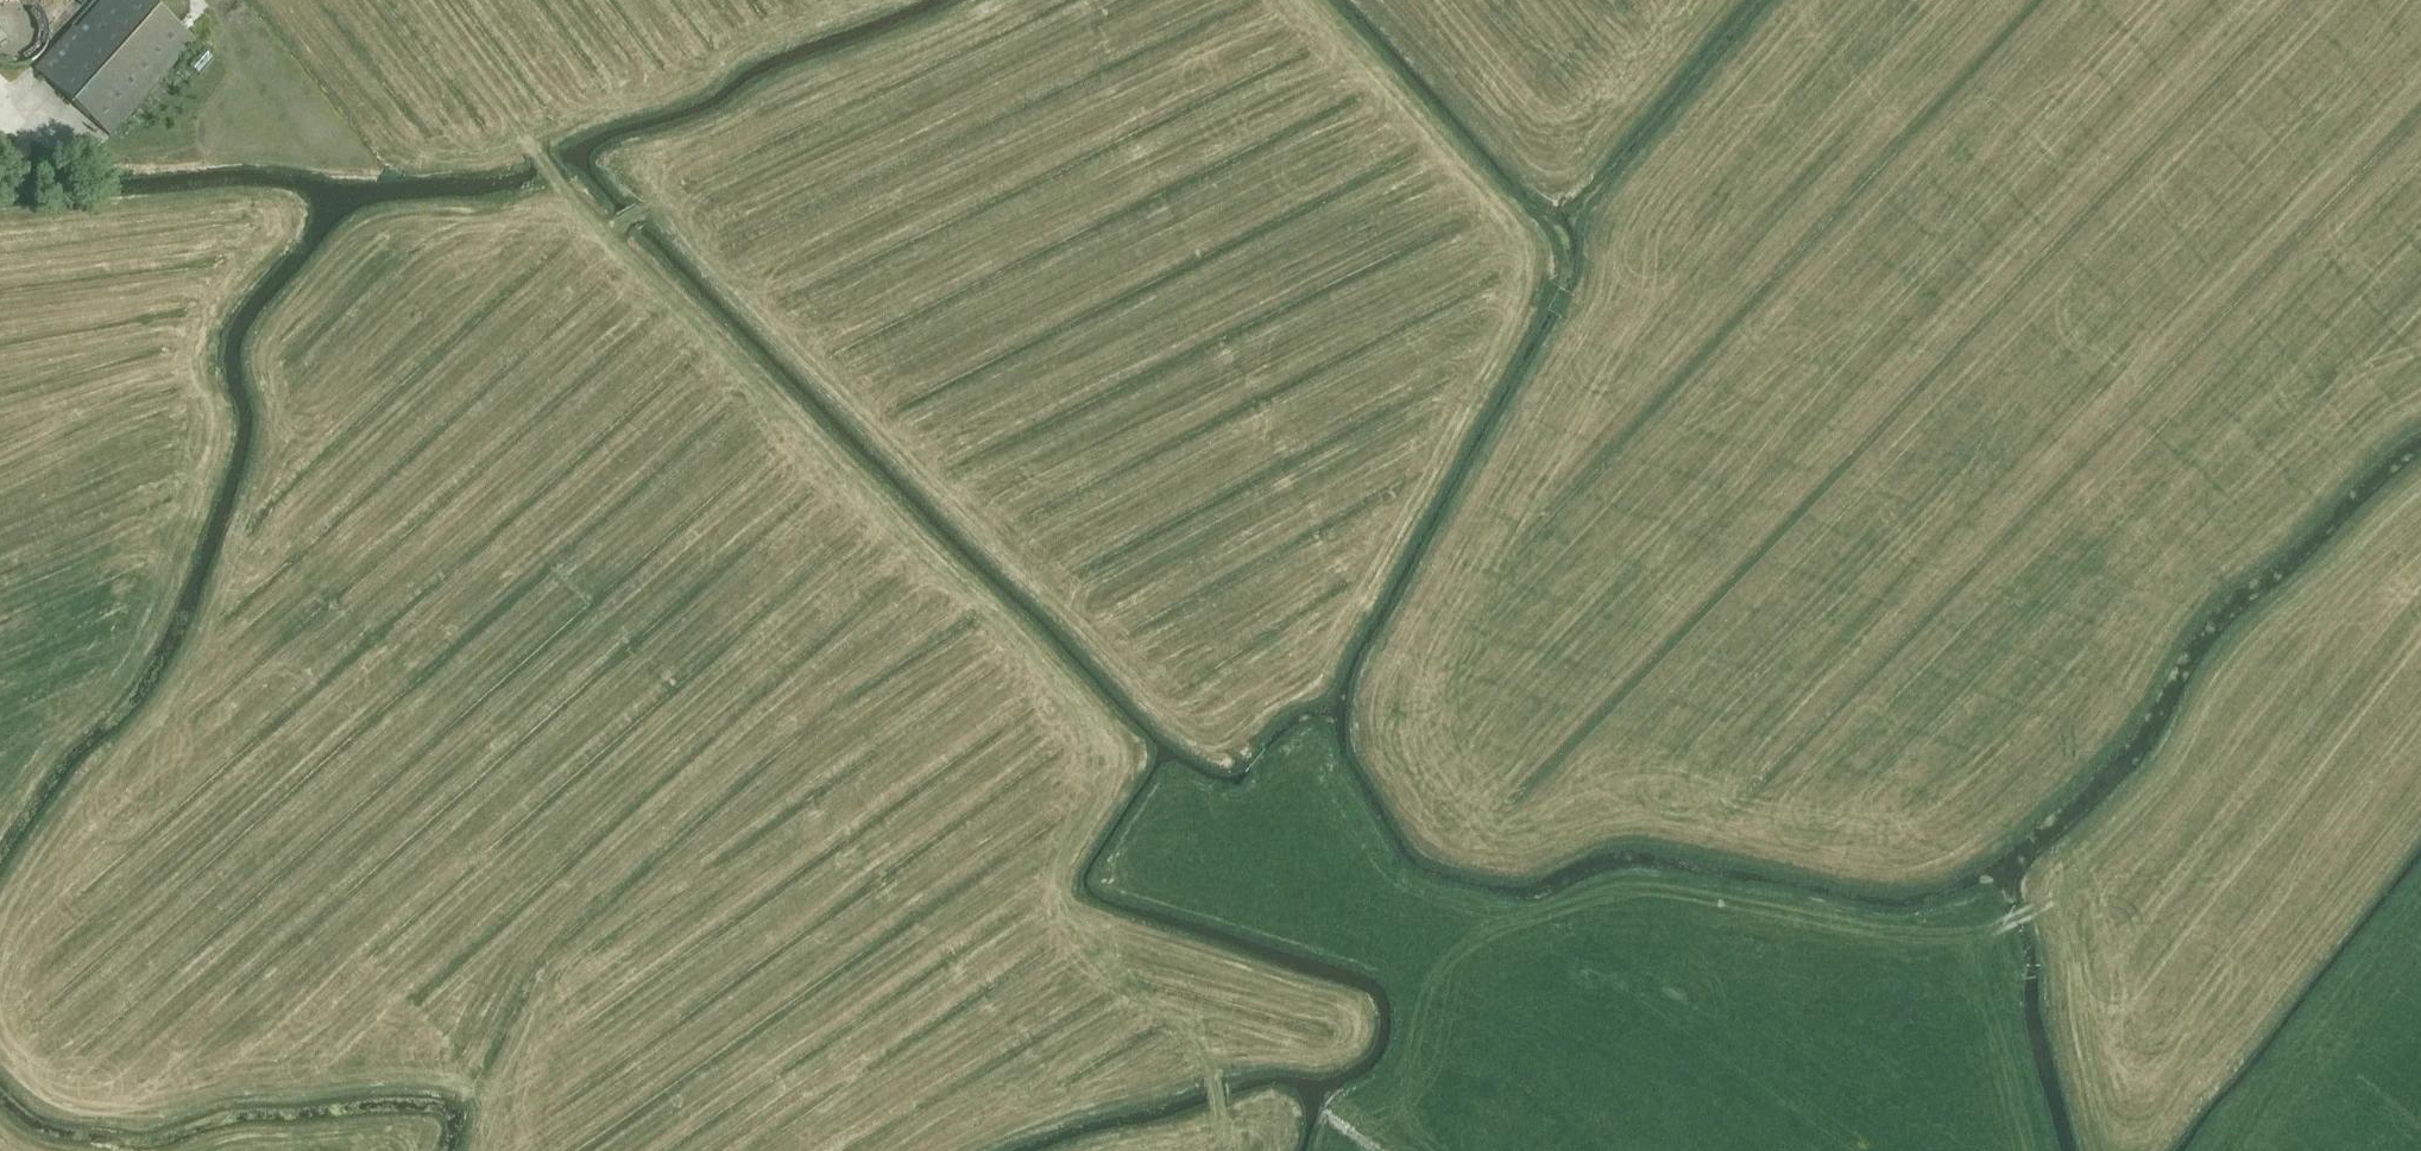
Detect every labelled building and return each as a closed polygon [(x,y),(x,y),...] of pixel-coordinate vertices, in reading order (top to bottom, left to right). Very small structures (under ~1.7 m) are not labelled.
[(40,46),(35,0),(0,0),(0,50),(40,46)] [(194,41),(148,0),(102,0),(75,30),(72,27),(34,70),(108,136),(194,41)]
